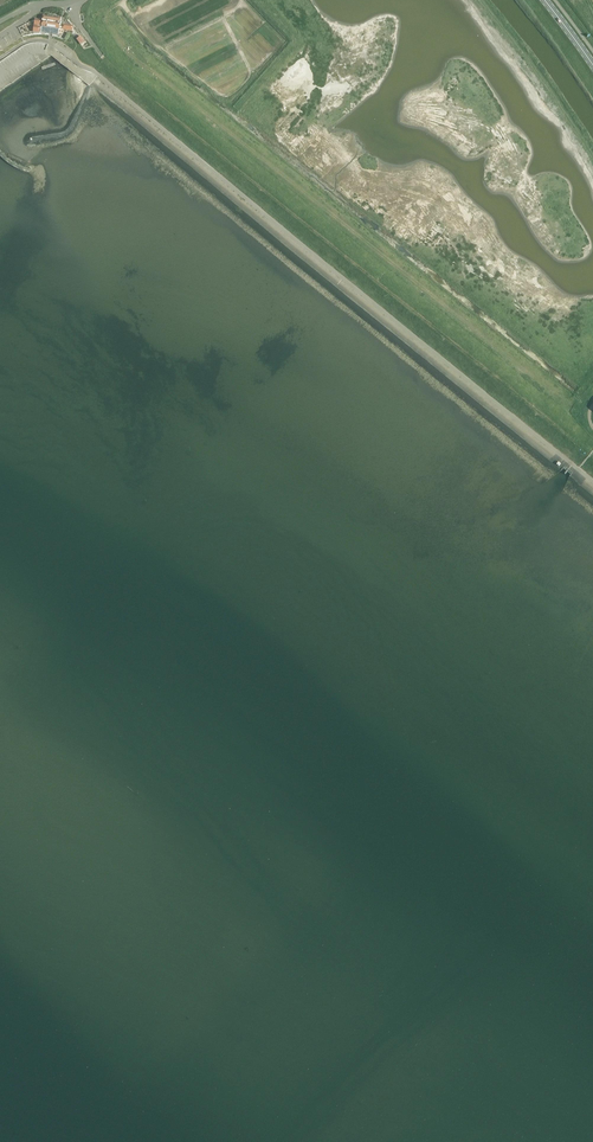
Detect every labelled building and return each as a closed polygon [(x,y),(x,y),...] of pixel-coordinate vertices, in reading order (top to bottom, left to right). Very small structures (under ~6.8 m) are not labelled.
[(42,16),(42,20),(35,19),(33,32),(39,33),(39,32),(51,34),(58,35),(59,29),(72,31),(72,32),(73,33),(73,31),(72,31),(73,28),(72,27),(73,26),(72,25),(71,26),(66,18),(43,15),(43,16),(42,16)] [(181,61),(188,66),(190,64),(183,58),(181,61)] [(196,71),(203,76),(206,72),(200,67),(196,71)]
